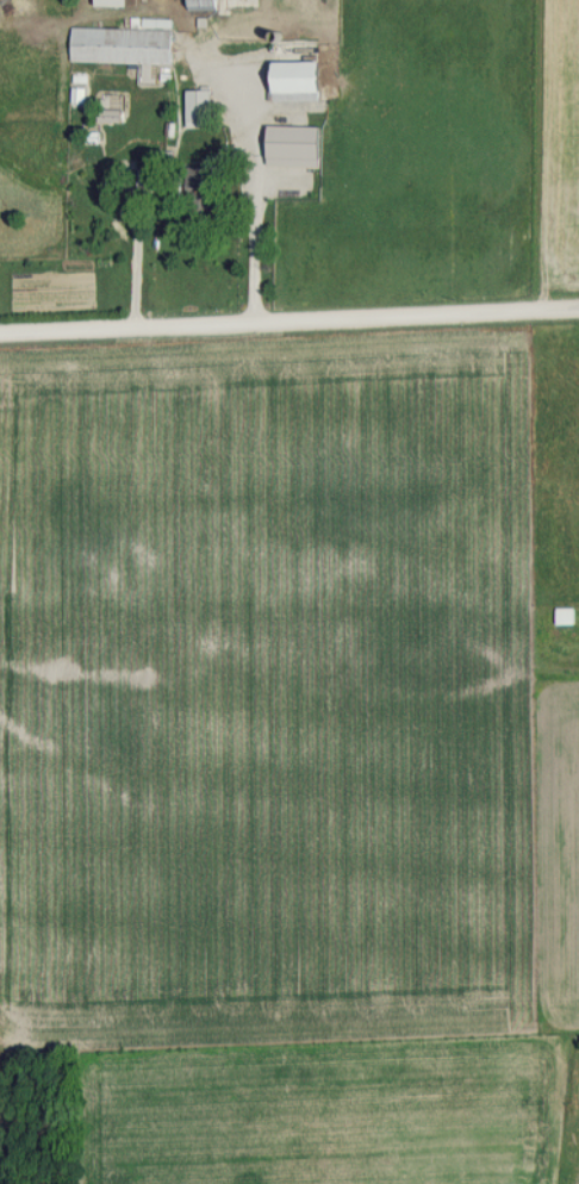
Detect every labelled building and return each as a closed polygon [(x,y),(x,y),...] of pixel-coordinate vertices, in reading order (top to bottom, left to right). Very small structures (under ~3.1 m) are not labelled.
[(188,10),(222,10),(222,0),(188,0),(188,10)] [(174,29),(72,28),(72,63),(174,64),(174,29)] [(270,102),(329,102),(329,63),(270,63),(270,102)] [(186,127),(211,127),(212,90),(187,90),(186,127)] [(269,158),(321,158),(321,127),(269,127),(269,158)] [(557,624),(576,623),(575,607),(557,608),(557,624)]
